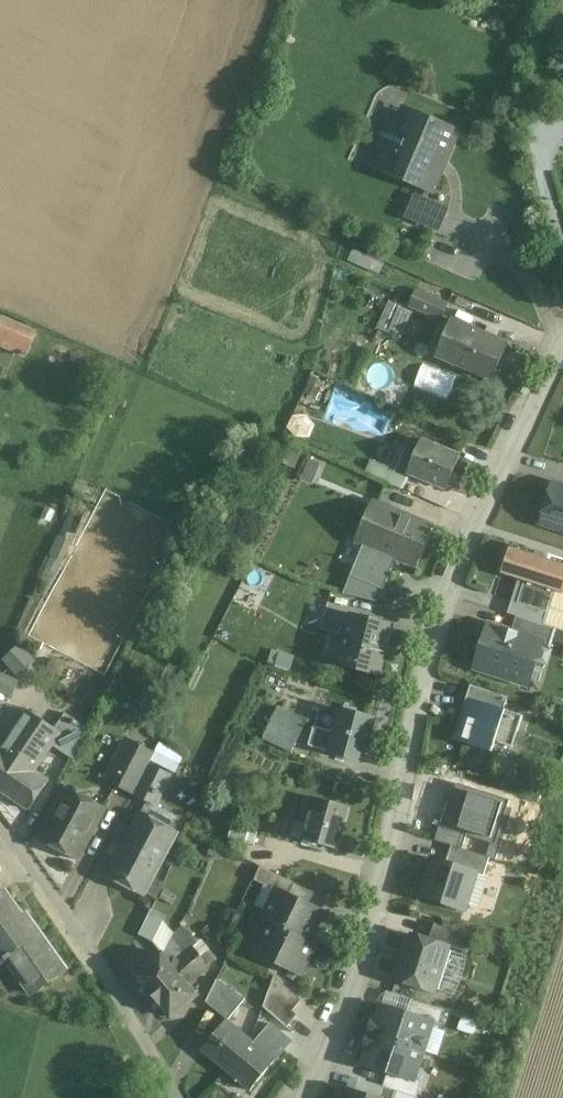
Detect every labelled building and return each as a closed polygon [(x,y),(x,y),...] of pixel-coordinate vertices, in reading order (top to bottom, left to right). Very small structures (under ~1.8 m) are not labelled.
[(453,135),(406,115),(400,129),(391,125),(381,149),(399,157),(393,171),(431,187),(453,135)] [(429,202),(415,196),(406,218),(420,223),(429,202)] [(449,210),(429,202),(420,223),(439,232),(449,210)] [(448,305),(416,291),(409,305),(442,319),(448,305)] [(390,301),(378,329),(389,334),(401,306),(390,301)] [(40,329),(4,314),(0,324),(0,344),(28,356),(40,329)] [(508,344),(453,322),(438,357),(493,381),(508,344)] [(324,383),(312,377),(305,394),(317,399),(324,383)] [(461,457),(423,441),(409,474),(447,489),(461,457)] [(408,477),(372,462),(367,474),(403,490),(408,477)] [(386,484),(365,475),(360,486),(381,495),(386,484)] [(553,484),(540,523),(562,531),(562,487),(553,484)] [(431,527),(374,503),(358,541),(416,565),(431,527)] [(513,556),(511,561),(507,559),(502,574),(525,582),(518,604),(547,613),(554,591),(562,594),(562,565),(520,551),(520,549),(519,548),(517,546),(515,546),(513,546),(511,547),(510,549),(510,551),(510,553),(511,555),(513,556)] [(518,604),(512,602),(508,614),(517,617),(549,627),(553,615),(547,613),(518,604)] [(391,626),(350,615),(350,616),(325,609),(320,631),(339,635),(340,631),(346,632),(337,667),(378,677),(391,626)] [(549,627),(517,617),(512,633),(541,643),(541,644),(549,647),(554,629),(549,627)] [(512,633),(489,626),(476,668),(494,674),(500,671),(520,677),(527,674),(530,681),(539,683),(545,666),(535,662),(541,644),(541,643),(512,633)] [(21,642),(3,658),(19,675),(37,659),(21,642)] [(504,710),(471,700),(476,687),(471,685),(453,741),(455,741),(492,753),(495,742),(513,748),(523,716),(504,710)] [(23,686),(13,704),(21,709),(32,692),(23,686)] [(508,698),(476,687),(471,700),(504,710),(508,698)] [(306,724),(277,710),(263,740),(292,754),(306,724)] [(374,719),(339,710),(333,732),(314,727),(309,746),(314,748),(362,762),(374,719)] [(89,728),(66,712),(53,730),(59,734),(51,745),(72,759),(89,728)] [(0,754),(0,791),(29,811),(49,782),(34,771),(51,745),(59,734),(53,730),(28,713),(0,754)] [(152,758),(125,744),(107,780),(134,794),(152,758)] [(173,776),(150,764),(134,794),(158,806),(173,776)] [(107,809),(70,790),(43,840),(80,859),(107,809)] [(347,809),(312,799),(304,825),(307,825),(302,842),(336,851),(347,809)] [(142,813),(109,876),(143,896),(176,833),(142,813)] [(257,835),(231,828),(228,839),(254,846),(257,835)] [(490,858),(452,846),(447,863),(477,873),(477,874),(481,875),(484,876),(490,858)] [(447,863),(436,860),(429,881),(426,880),(421,897),(465,911),(466,906),(475,909),(479,907),(487,881),(485,877),(484,876),(481,875),(477,874),(477,873),(447,863)] [(295,884),(260,867),(255,881),(277,891),(278,890),(290,896),(295,884)] [(290,896),(278,890),(277,891),(263,921),(269,924),(269,923),(309,942),(309,941),(323,912),(290,896)] [(6,892),(0,896),(0,950),(5,958),(6,960),(3,962),(4,963),(11,958),(35,992),(31,994),(32,995),(67,970),(33,923),(30,926),(6,892)] [(164,918),(150,911),(138,937),(151,943),(164,918)] [(309,942),(269,923),(269,924),(255,952),(301,974),(315,944),(309,941),(309,942)] [(473,936),(435,924),(430,940),(449,946),(448,947),(467,953),(473,936)] [(198,947),(181,926),(169,936),(187,957),(192,952),(198,947)] [(430,940),(413,935),(405,961),(401,960),(394,980),(434,993),(448,947),(449,946),(430,940)] [(159,961),(137,980),(153,999),(198,959),(192,952),(187,957),(169,972),(159,961)] [(198,959),(153,999),(170,1019),(193,999),(184,989),(207,970),(198,959)] [(302,1001),(274,977),(269,992),(293,1012),(302,1001)] [(243,1003),(216,981),(204,1005),(226,1023),(228,1022),(243,1003)] [(293,1012),(269,992),(264,1007),(288,1028),(298,1016),(293,1012)] [(446,1010),(412,999),(407,1014),(434,1023),(434,1024),(440,1026),(446,1010)] [(407,1014),(380,1005),(376,1020),(373,1019),(373,1021),(369,1033),(369,1034),(425,1052),(434,1024),(434,1023),(407,1014)] [(226,1023),(203,1052),(226,1071),(252,1040),(228,1022),(226,1023)] [(287,1044),(271,1030),(258,1046),(274,1060),(287,1044)] [(425,1052),(369,1034),(368,1035),(369,1035),(365,1047),(364,1047),(364,1049),(366,1049),(361,1064),(388,1073),(415,1081),(416,1080),(425,1052)] [(252,1040),(226,1071),(250,1090),(274,1060),(258,1046),(252,1040)] [(388,1073),(384,1087),(396,1091),(417,1097),(422,1082),(416,1080),(415,1081),(388,1073)] [(384,1087),(380,1097),(394,1097),(396,1091),(384,1087)] [(346,1089),(343,1097),(374,1097),(346,1089)]
